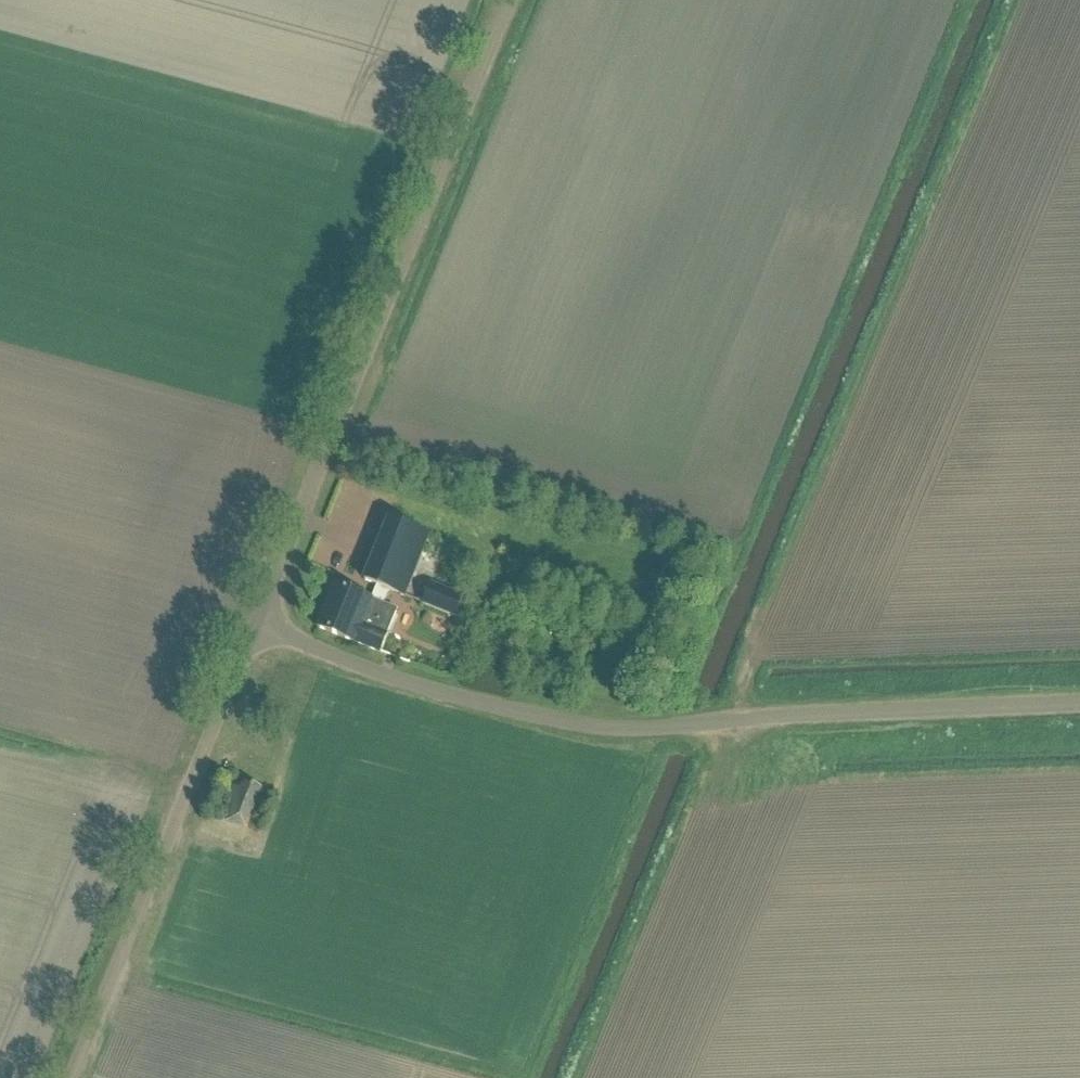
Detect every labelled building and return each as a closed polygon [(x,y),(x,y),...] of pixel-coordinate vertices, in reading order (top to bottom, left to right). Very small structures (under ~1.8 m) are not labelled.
[(365,582),(378,588),(373,601),(335,586),(318,628),(317,629),(381,655),(389,635),(388,634),(398,611),(383,606),(389,592),(406,599),(430,538),(420,534),(421,534),(390,521),(365,582)] [(431,584),(424,605),(455,617),(463,595),(431,584)] [(235,788),(221,821),(246,831),(263,791),(244,784),(242,791),(235,788)]
